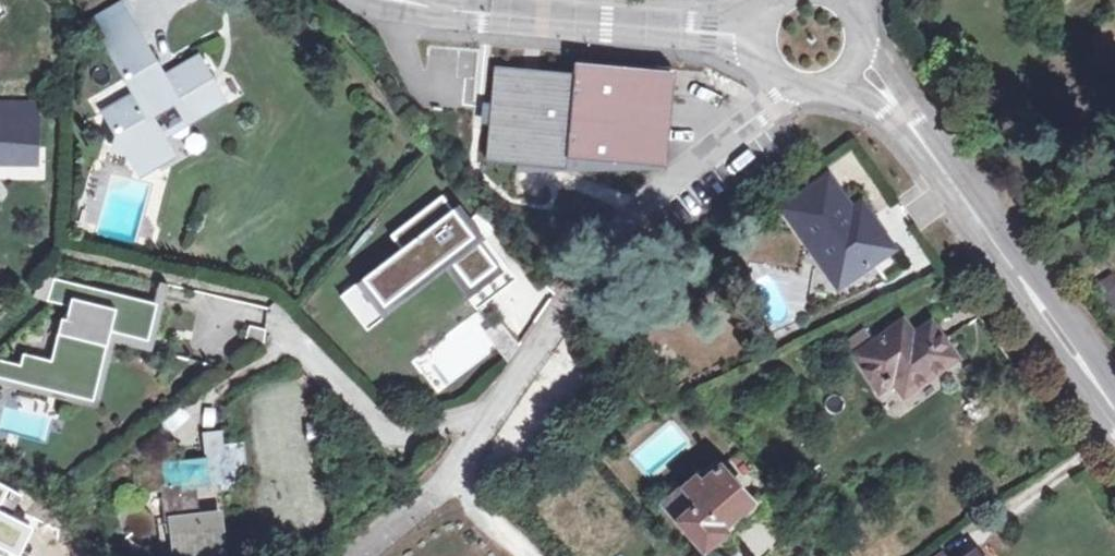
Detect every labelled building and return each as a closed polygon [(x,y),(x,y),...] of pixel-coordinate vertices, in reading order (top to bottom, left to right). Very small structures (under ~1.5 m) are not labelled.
[(172,109),(183,128),(220,104),(195,64),(161,85),(118,13),(90,29),(132,101),(101,120),(135,179),(168,160),(147,123),(172,109)] [(571,157),(666,165),(673,71),(583,64),(582,75),(502,68),(494,165),(570,171),(571,157)] [(31,161),(33,103),(0,102),(0,160),(31,161)] [(822,254),(840,278),(856,266),(860,271),(892,246),(860,202),(849,211),(822,175),(781,207),(806,242),(811,239),(822,254)] [(402,246),(362,276),(385,310),(455,258),(481,239),(444,192),(390,234),(402,246)] [(455,258),(486,298),(511,279),(481,239),(455,258)] [(856,266),(840,278),(822,254),(809,264),(827,288),(832,284),(837,291),(861,273),(860,271),(856,266)] [(1110,309),(1114,306),(1114,276),(1111,271),(1093,282),(1110,309)] [(0,361),(0,381),(96,404),(111,335),(149,342),(157,305),(54,279),(47,304),(70,310),(53,364),(22,357),(21,367),(0,361)] [(503,358),(518,347),(497,316),(481,327),(503,358)] [(905,381),(952,348),(934,323),(918,336),(906,318),(858,348),(876,373),(891,362),(905,381)] [(181,406),(162,419),(170,430),(189,417),(181,406)] [(195,486),(201,485),(202,490),(220,487),(221,495),(242,492),(238,470),(248,468),(244,447),(226,450),(223,437),(203,440),(207,465),(200,466),(201,473),(188,475),(184,454),(177,455),(176,447),(160,449),(164,472),(132,478),(136,501),(161,497),(162,506),(166,506),(170,531),(176,530),(179,555),(223,555),(217,515),(200,517),(195,486)] [(705,544),(727,525),(722,520),(753,492),(724,460),(706,476),(700,470),(666,502),(705,544)] [(722,520),(727,525),(732,531),(763,503),(753,492),(722,520)]
